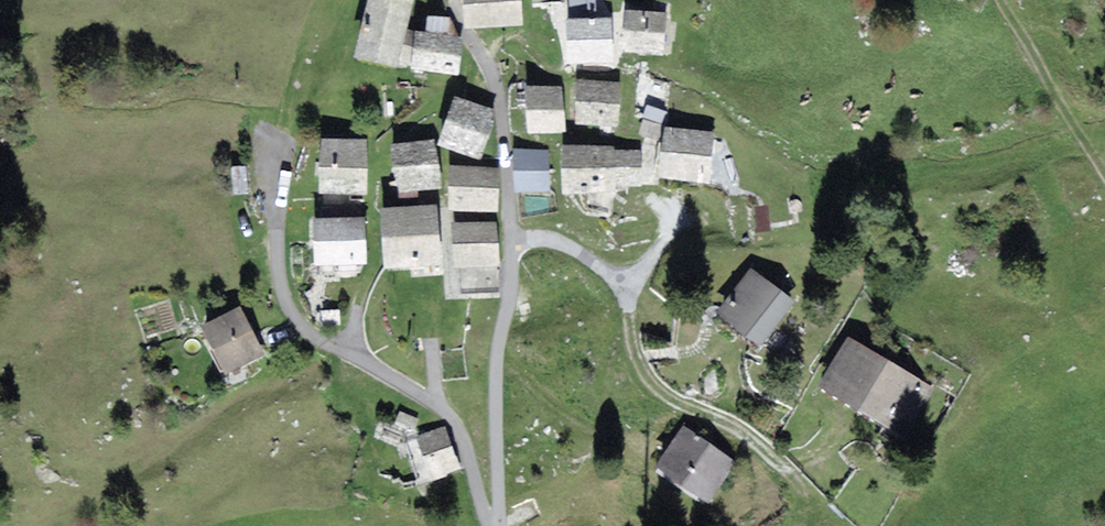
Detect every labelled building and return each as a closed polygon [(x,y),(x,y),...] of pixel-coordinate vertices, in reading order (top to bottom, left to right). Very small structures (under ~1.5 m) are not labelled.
[(414,2),(405,0),(368,0),(354,57),(398,68),(414,2)] [(466,29),(522,26),(521,0),(465,0),(466,29)] [(664,54),(667,13),(624,10),(621,51),(664,54)] [(427,15),(425,32),(458,35),(450,17),(427,15)] [(615,61),(613,17),(567,19),(569,63),(615,61)] [(458,75),(463,36),(458,35),(425,32),(416,31),(413,31),(405,46),(405,65),(412,65),(411,70),(458,75)] [(618,126),(620,82),(577,80),(575,124),(618,126)] [(565,133),(562,85),(525,88),(528,135),(565,133)] [(454,96),(437,144),(479,159),(496,111),(454,96)] [(709,184),(714,132),(665,126),(656,178),(709,184)] [(367,194),(366,138),(319,139),(319,194),(367,194)] [(442,187),(434,138),(390,145),(397,194),(442,187)] [(614,145),(562,145),(562,194),(616,192),(616,187),(642,186),(640,148),(614,150),(614,145)] [(514,192),(550,191),(549,150),(513,150),(514,192)] [(499,168),(448,165),(448,210),(498,212),(499,168)] [(442,265),(436,204),(379,209),(385,270),(442,265)] [(330,217),(357,216),(357,206),(329,206),(330,217)] [(366,264),(365,216),(357,216),(330,217),(312,218),(314,265),(366,264)] [(500,266),(496,222),(451,223),(454,270),(500,266)] [(758,347),(795,302),(752,268),(716,313),(758,347)] [(225,374),(264,354),(239,306),(200,326),(225,374)] [(937,389),(847,338),(818,388),(908,439),(937,389)] [(735,462),(681,425),(652,467),(705,504),(735,462)] [(461,468),(445,426),(416,438),(432,479),(461,468)]
